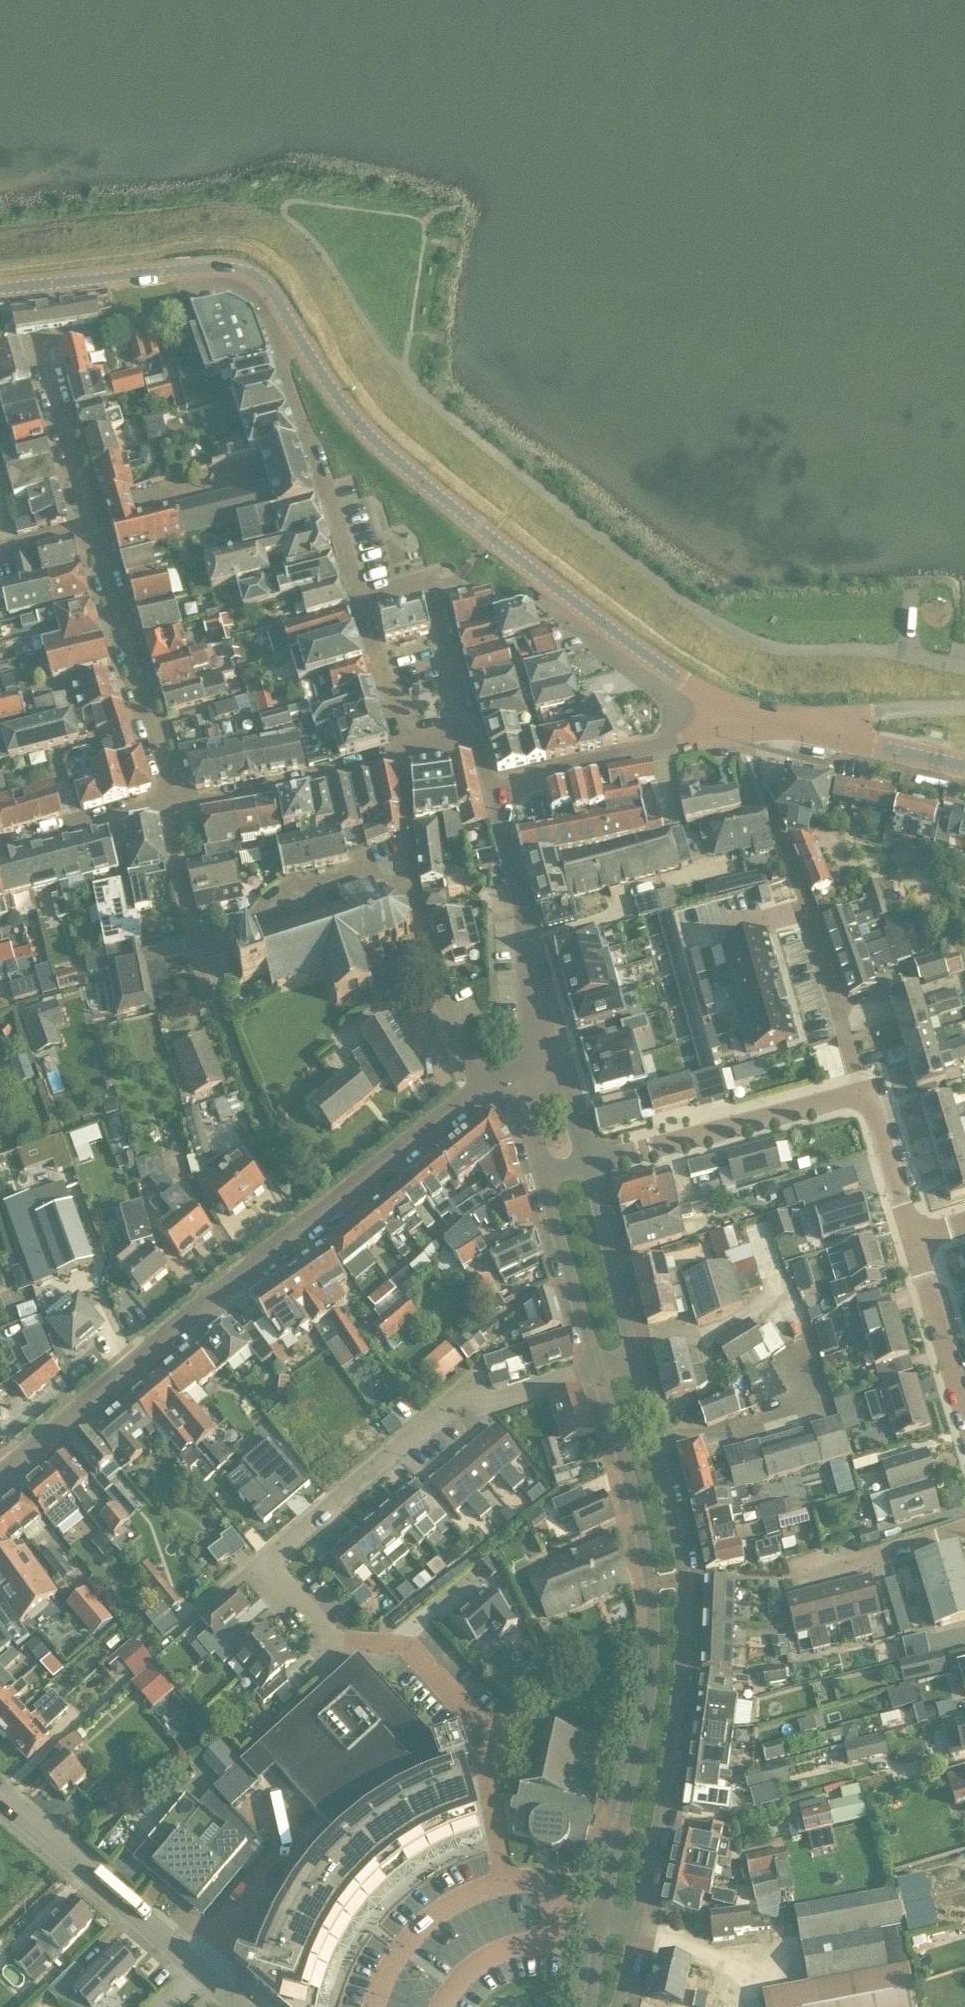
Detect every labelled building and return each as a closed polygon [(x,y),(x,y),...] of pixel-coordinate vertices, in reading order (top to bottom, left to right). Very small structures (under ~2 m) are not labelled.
[(58,328),(100,320),(97,302),(54,307),(58,328)] [(229,372),(270,361),(255,320),(227,305),(192,313),(199,334),(191,336),(205,379),(214,376),(229,372)] [(17,335),(58,328),(54,307),(13,312),(17,335)] [(141,334),(148,360),(160,357),(153,331),(141,334)] [(136,363),(148,360),(141,334),(130,337),(136,363)] [(71,385),(101,378),(105,377),(102,368),(90,371),(83,342),(61,348),(71,385)] [(25,366),(20,347),(0,351),(0,372),(25,366)] [(236,395),(277,383),(270,361),(229,372),(236,395)] [(31,386),(25,366),(0,372),(0,393),(31,386)] [(77,408),(101,402),(144,390),(139,373),(111,381),(112,383),(103,386),(101,378),(71,385),(77,408)] [(162,378),(145,382),(147,389),(164,385),(162,378)] [(147,389),(151,403),(173,397),(170,383),(164,385),(147,389)] [(242,427),(286,413),(277,383),(236,395),(232,395),(242,427)] [(37,407),(31,386),(0,393),(0,399),(4,414),(37,407)] [(111,429),(111,430),(123,426),(120,412),(105,416),(101,402),(77,408),(85,436),(111,429)] [(42,426),(37,407),(4,414),(0,415),(0,425),(6,424),(9,434),(42,426)] [(260,453),(297,446),(286,413),(242,427),(246,442),(225,447),(229,461),(260,453)] [(163,417),(146,421),(151,443),(168,439),(163,417)] [(1,455),(47,444),(42,426),(9,434),(0,437),(0,450),(1,455)] [(94,467),(119,459),(111,430),(85,439),(94,467)] [(8,473),(52,461),(47,444),(1,455),(6,474),(8,473)] [(112,523),(110,523),(120,556),(151,547),(152,548),(185,539),(185,537),(237,524),(237,523),(314,503),(297,446),(260,453),(269,484),(177,507),(176,506),(136,516),(128,489),(103,494),(112,523)] [(94,467),(98,481),(130,473),(143,470),(141,463),(128,466),(126,457),(119,459),(94,467)] [(28,496),(58,486),(52,461),(8,473),(15,499),(28,496)] [(130,473),(98,481),(102,495),(103,494),(128,489),(133,487),(130,473)] [(68,521),(58,486),(28,496),(34,520),(15,525),(18,536),(38,530),(37,528),(50,524),(51,526),(68,521)] [(237,523),(237,524),(244,552),(263,547),(259,532),(277,527),(281,543),(323,532),(314,503),(237,523)] [(288,571),(332,560),(323,532),(281,543),(263,547),(244,552),(204,562),(212,591),(236,585),(270,575),(266,558),(283,553),(288,571)] [(42,573),(79,564),(73,539),(36,548),(42,573)] [(171,564),(157,568),(152,548),(151,547),(120,556),(128,583),(166,572),(173,570),(171,564)] [(13,560),(18,579),(31,576),(26,556),(13,560)] [(244,611),(272,603),(339,585),(332,560),(288,571),(270,575),(236,585),(244,611)] [(1,586),(8,615),(88,595),(81,566),(1,586)] [(185,567),(178,569),(180,576),(184,578),(187,577),(185,567)] [(174,600),(166,572),(128,583),(136,608),(173,600),(174,600)] [(339,585),(272,603),(275,610),(302,603),(307,618),(345,607),(339,585)] [(485,605),(494,602),(491,590),(450,600),(457,627),(479,622),(477,612),(486,609),(485,605)] [(174,600),(173,600),(136,608),(144,637),(174,628),(181,626),(174,600)] [(465,657),(504,644),(495,618),(498,617),(494,602),(485,605),(486,609),(477,612),(479,622),(457,627),(465,657)] [(58,620),(60,629),(96,621),(91,603),(21,620),(23,630),(41,626),(40,624),(58,620)] [(385,644),(430,632),(423,604),(378,616),(385,644)] [(218,618),(220,618),(221,618),(218,607),(205,611),(208,621),(218,618)] [(516,640),(525,637),(539,633),(532,613),(525,608),(498,617),(495,618),(504,644),(516,640)] [(290,654),(354,635),(346,611),(283,629),(269,632),(276,658),(290,654)] [(221,618),(220,618),(224,632),(233,629),(229,615),(221,618)] [(218,618),(208,621),(203,622),(207,635),(222,631),(218,618)] [(96,621),(60,629),(62,639),(42,643),(45,652),(102,639),(96,621)] [(181,626),(174,628),(144,637),(152,664),(189,654),(181,626)] [(227,642),(224,632),(224,630),(222,631),(207,635),(210,647),(227,642)] [(535,668),(556,662),(547,631),(539,633),(525,637),(516,640),(525,673),(536,670),(535,668)] [(311,680),(363,664),(354,635),(290,654),(299,683),(311,680)] [(45,652),(49,668),(52,679),(109,665),(102,639),(45,652)] [(516,640),(504,644),(465,657),(474,688),(514,676),(514,677),(525,674),(525,673),(516,640)] [(162,694),(196,683),(193,674),(211,669),(208,660),(213,658),(210,648),(205,650),(205,649),(189,654),(183,656),(152,664),(162,694)] [(238,651),(229,653),(232,661),(240,659),(238,651)] [(531,695),(571,683),(564,659),(556,662),(535,668),(536,670),(525,673),(525,674),(531,695)] [(328,675),(311,680),(318,703),(371,689),(363,664),(328,675)] [(96,691),(116,685),(112,673),(71,684),(75,699),(97,694),(96,691)] [(201,681),(196,683),(162,694),(167,713),(228,695),(222,675),(218,676),(217,674),(200,679),(201,681)] [(480,709),(531,695),(525,674),(514,677),(514,676),(474,688),(480,709)] [(262,691),(260,683),(250,686),(252,693),(262,691)] [(540,729),(585,717),(582,712),(575,683),(571,684),(571,683),(531,695),(532,700),(536,715),(540,729)] [(91,712),(121,705),(116,685),(96,691),(97,694),(75,699),(78,708),(69,710),(65,696),(41,702),(34,703),(35,708),(40,724),(40,726),(81,714),(91,712)] [(316,730),(324,728),(336,724),(378,712),(371,689),(318,703),(310,706),(309,704),(301,706),(302,709),(260,721),(264,734),(279,729),(292,725),(290,718),(310,712),(316,730)] [(269,693),(256,697),(260,714),(274,710),(269,693)] [(20,695),(19,695),(19,696),(0,701),(0,736),(6,734),(4,724),(25,719),(25,720),(26,719),(20,695)] [(532,700),(531,695),(480,709),(486,730),(528,718),(524,702),(532,700)] [(256,697),(249,698),(253,715),(260,714),(256,697)] [(237,701),(230,703),(231,708),(233,715),(241,713),(237,701)] [(588,723),(575,726),(581,752),(628,741),(605,701),(582,712),(585,717),(588,723)] [(231,708),(230,703),(215,707),(218,720),(233,715),(231,708)] [(128,724),(121,705),(91,712),(81,714),(85,731),(96,728),(97,733),(128,724)] [(211,722),(218,720),(215,707),(208,710),(211,722)] [(32,726),(40,724),(35,708),(29,709),(32,726)] [(337,730),(332,731),(340,758),(388,744),(378,712),(336,724),(337,730)] [(85,731),(81,714),(40,726),(0,736),(0,763),(87,741),(85,731)] [(533,737),(528,718),(486,730),(492,751),(521,741),(533,737)] [(195,722),(197,730),(205,727),(202,719),(195,722)] [(106,762),(137,754),(128,724),(97,733),(94,734),(96,740),(100,739),(106,762)] [(279,739),(288,772),(304,768),(297,740),(301,739),(301,735),(298,724),(292,725),(279,729),(280,732),(281,738),(279,739)] [(332,760),(324,728),(316,730),(301,735),(301,739),(309,767),(332,760)] [(542,735),(549,760),(576,753),(570,728),(543,735),(542,735)] [(268,776),(259,742),(252,744),(250,732),(239,735),(239,736),(250,780),(268,776)] [(279,739),(281,738),(280,732),(271,734),(272,739),(259,742),(268,776),(288,772),(279,739)] [(542,735),(543,735),(543,733),(533,737),(521,741),(527,765),(549,760),(542,735)] [(232,784),(250,780),(239,736),(231,738),(233,747),(221,750),(232,784)] [(498,773),(527,765),(521,741),(492,751),(498,773)] [(232,784),(221,750),(210,753),(208,743),(199,746),(200,755),(205,754),(213,788),(232,784)] [(205,754),(200,755),(199,746),(180,750),(182,759),(181,759),(190,788),(197,792),(213,788),(205,754)] [(98,783),(76,790),(81,810),(147,792),(149,791),(150,790),(151,789),(151,787),(141,752),(137,754),(106,762),(93,766),(98,783)] [(459,813),(463,830),(488,824),(483,808),(471,759),(450,763),(453,780),(451,781),(452,789),(455,789),(459,813)] [(459,813),(455,789),(452,789),(451,781),(453,780),(450,763),(413,771),(415,820),(441,816),(459,813)] [(608,772),(611,792),(647,786),(647,784),(653,783),(650,765),(608,772)] [(77,770),(68,773),(70,783),(80,780),(77,770)] [(822,821),(832,778),(787,770),(778,813),(790,815),(789,832),(810,833),(811,819),(822,821)] [(377,775),(390,838),(401,836),(400,820),(402,801),(394,771),(377,775)] [(364,833),(368,846),(390,838),(377,775),(328,787),(336,823),(327,825),(330,835),(343,833),(363,829),(360,817),(366,815),(370,829),(365,831),(364,833)] [(605,808),(603,795),(597,775),(582,779),(590,812),(605,808)] [(590,812),(582,779),(566,784),(572,810),(574,815),(590,812)] [(892,812),(896,792),(836,781),(832,801),(892,812)] [(62,817),(52,783),(0,799),(0,830),(2,835),(62,817)] [(572,810),(566,784),(545,791),(551,815),(572,810)] [(327,825),(336,823),(328,787),(310,792),(317,836),(322,835),(320,826),(327,825)] [(637,787),(611,792),(611,794),(603,795),(605,808),(606,813),(575,820),(557,824),(558,827),(555,828),(520,834),(516,834),(523,859),(558,852),(559,856),(596,848),(648,835),(645,823),(641,807),(637,787)] [(698,791),(678,795),(685,826),(741,814),(735,790),(700,798),(698,791)] [(317,837),(317,836),(310,792),(279,800),(284,831),(300,828),(302,840),(317,837)] [(914,801),(914,803),(914,804),(900,800),(895,821),(920,827),(917,845),(934,849),(935,847),(939,826),(934,825),(938,810),(925,806),(925,804),(914,801)] [(256,805),(261,836),(280,833),(273,801),(256,805)] [(264,847),(262,842),(261,836),(256,805),(235,809),(243,842),(236,843),(239,856),(255,852),(261,851),(264,847)] [(955,808),(951,828),(939,826),(935,847),(964,853),(964,810),(955,808)] [(234,857),(239,856),(236,843),(243,842),(235,809),(202,814),(205,832),(203,836),(204,842),(207,845),(209,852),(205,853),(207,862),(234,857)] [(774,853),(764,810),(699,824),(703,842),(710,841),(711,847),(721,845),(723,857),(754,850),(756,857),(774,853)] [(648,835),(663,831),(660,820),(645,823),(648,835)] [(158,821),(121,828),(131,874),(127,874),(129,886),(134,912),(135,911),(151,908),(145,881),(165,877),(163,868),(167,867),(158,821)] [(421,882),(442,880),(436,823),(415,825),(421,882)] [(682,828),(667,833),(677,868),(692,864),(682,828)] [(50,846),(63,897),(71,895),(67,882),(83,878),(85,885),(95,882),(93,875),(118,868),(108,830),(50,846)] [(606,888),(677,868),(667,833),(666,831),(663,831),(648,835),(596,848),(606,888)] [(824,867),(812,838),(813,834),(810,833),(789,832),(789,836),(811,892),(839,881),(832,864),(824,867)] [(330,835),(277,847),(283,875),(349,861),(343,833),(330,835)] [(65,905),(63,897),(50,846),(20,854),(26,876),(30,892),(55,885),(57,894),(51,896),(57,919),(68,916),(65,905)] [(559,856),(569,899),(571,898),(606,888),(596,848),(559,856)] [(502,865),(496,850),(477,854),(480,869),(502,865)] [(569,899),(559,856),(558,852),(523,859),(537,911),(541,910),(546,930),(577,921),(571,898),(569,899)] [(26,876),(20,854),(0,859),(0,863),(5,881),(0,883),(0,890),(2,899),(30,892),(26,876)] [(240,885),(234,857),(207,862),(186,867),(193,896),(194,896),(197,911),(243,901),(240,885)] [(750,890),(767,886),(764,873),(747,877),(717,884),(720,897),(750,890)] [(899,912),(895,899),(884,903),(882,898),(877,880),(866,884),(872,902),(877,919),(899,912)] [(258,950),(225,961),(226,965),(236,962),(243,981),(233,984),(234,988),(267,977),(271,991),(276,989),(277,992),(280,991),(279,988),(294,983),(294,986),(298,985),(297,982),(310,977),(311,980),(314,979),(313,976),(326,972),(335,997),(331,999),(332,1002),(336,1000),(337,1004),(341,1002),(340,999),(352,995),(359,993),(368,990),(369,993),(372,992),(371,989),(374,988),(373,985),(370,986),(365,968),(368,967),(367,964),(363,964),(359,952),(379,946),(379,949),(382,948),(381,945),(396,941),(396,943),(399,943),(398,940),(406,934),(409,936),(410,934),(407,932),(409,922),(413,923),(413,921),(410,920),(406,911),(409,909),(407,907),(404,909),(398,905),(399,901),(396,900),(395,904),(386,903),(385,900),(383,900),(383,903),(381,904),(373,882),(338,894),(343,907),(327,912),(327,910),(323,911),(324,913),(310,918),(310,915),(307,916),(308,919),(294,923),(293,921),(291,922),(291,924),(278,929),(277,927),(274,928),(275,930),(260,935),(259,933),(256,934),(257,936),(254,937),(258,950)] [(120,883),(93,889),(105,951),(141,943),(136,917),(135,911),(134,912),(129,886),(121,888),(120,883)] [(768,887),(759,890),(762,904),(771,902),(768,887)] [(7,918),(6,916),(10,915),(7,903),(3,904),(2,899),(0,890),(0,920),(7,918)] [(426,909),(447,906),(444,892),(423,895),(426,909)] [(71,895),(63,897),(65,905),(73,903),(71,895)] [(850,910),(823,919),(830,940),(857,930),(857,929),(875,923),(871,912),(853,918),(850,910)] [(473,924),(463,927),(460,913),(433,920),(443,958),(453,955),(455,963),(467,960),(465,952),(470,951),(469,949),(479,946),(473,924)] [(887,942),(837,959),(850,997),(877,987),(871,972),(894,964),(913,958),(905,936),(898,916),(885,920),(888,931),(891,940),(895,950),(891,952),(891,951),(887,942)] [(675,923),(661,927),(664,937),(677,933),(675,923)] [(553,943),(552,944),(559,966),(560,965),(604,953),(604,951),(598,931),(553,944),(553,943)] [(857,931),(830,940),(837,959),(887,942),(884,932),(870,937),(860,940),(857,931)] [(884,932),(887,942),(891,951),(891,952),(895,950),(891,940),(888,931),(884,932)] [(677,933),(664,937),(666,946),(680,942),(677,933)] [(766,934),(721,947),(728,969),(732,968),(732,966),(772,955),(766,934)] [(161,939),(141,943),(105,951),(117,1014),(152,1007),(144,963),(186,955),(183,939),(161,943),(161,939)] [(0,945),(0,968),(6,966),(8,974),(9,978),(19,975),(18,972),(15,963),(13,953),(9,942),(0,945)] [(604,953),(560,965),(565,985),(614,971),(608,950),(604,951),(604,953)] [(89,975),(109,971),(105,952),(85,956),(89,975)] [(772,955),(732,966),(732,968),(738,987),(738,988),(778,977),(772,955)] [(926,984),(949,977),(942,956),(915,964),(921,982),(925,980),(926,984)] [(949,960),(954,976),(963,973),(959,958),(949,960)] [(27,960),(15,963),(18,972),(28,969),(30,969),(27,960)] [(702,963),(694,965),(697,977),(705,975),(702,963)] [(686,965),(673,969),(675,977),(689,973),(686,965)] [(0,968),(0,977),(8,974),(6,966),(0,968)] [(55,975),(60,992),(80,986),(75,969),(55,975)] [(614,971),(565,985),(571,1005),(620,991),(614,971)] [(164,973),(148,976),(151,988),(167,984),(164,973)] [(689,973),(675,977),(677,985),(691,981),(689,973)] [(738,987),(733,988),(739,1010),(784,998),(778,977),(738,988),(738,987)] [(13,1002),(36,995),(32,980),(9,986),(13,1002)] [(707,984),(700,986),(703,998),(711,995),(707,984)] [(896,1019),(924,1011),(917,987),(889,995),(896,1019)] [(571,1005),(569,1005),(576,1029),(578,1029),(627,1015),(620,991),(571,1005)] [(936,1007),(959,1000),(956,991),(934,998),(936,1007)] [(711,995),(703,998),(706,1009),(714,1007),(711,995)] [(739,1010),(734,1011),(740,1032),(790,1019),(784,998),(739,1010)] [(903,1043),(931,1034),(927,1021),(962,1011),(962,1010),(964,1009),(964,999),(959,1001),(959,1000),(936,1007),(936,1008),(925,1012),(924,1011),(896,1019),(903,1043)] [(41,1008),(26,1013),(40,1054),(55,1049),(41,1008)] [(625,1036),(582,1048),(588,1073),(589,1072),(589,1071),(641,1057),(634,1034),(648,1030),(645,1018),(622,1025),(625,1036)] [(790,1019),(740,1032),(746,1054),(795,1040),(790,1019)] [(388,1021),(363,1037),(369,1046),(390,1080),(399,1095),(424,1078),(420,1072),(404,1047),(398,1036),(388,1021)] [(712,1027),(705,1029),(708,1041),(716,1039),(712,1027)] [(910,1066),(938,1058),(931,1034),(903,1043),(910,1066)] [(194,1096),(222,1085),(202,1037),(175,1048),(194,1096)] [(716,1039),(708,1041),(711,1052),(719,1050),(716,1039)] [(964,1049),(964,1040),(948,1045),(950,1054),(964,1049)] [(353,1073),(311,1108),(332,1133),(373,1098),(372,1096),(390,1080),(369,1046),(353,1056),(367,1078),(361,1083),(353,1073)] [(950,1054),(938,1058),(910,1066),(917,1090),(946,1081),(942,1068),(953,1065),(953,1064),(964,1060),(964,1049),(950,1054)] [(641,1057),(589,1071),(589,1072),(596,1095),(597,1094),(647,1080),(641,1057)] [(27,1058),(16,1061),(24,1083),(34,1079),(27,1058)] [(714,1063),(700,1067),(702,1074),(716,1071),(714,1063)] [(592,1108),(599,1133),(600,1133),(642,1121),(641,1117),(653,1113),(654,1116),(695,1105),(696,1108),(729,1100),(722,1072),(723,1072),(723,1069),(720,1070),(720,1071),(640,1093),(640,1094),(592,1108)] [(928,1127),(956,1118),(950,1097),(922,1106),(928,1127)] [(114,1100),(103,1103),(107,1115),(118,1112),(114,1100)] [(197,1108),(185,1112),(187,1118),(199,1115),(197,1108)] [(197,1158),(209,1154),(199,1115),(187,1118),(197,1158)] [(438,1156),(457,1185),(479,1170),(511,1148),(512,1147),(500,1120),(500,1118),(485,1115),(484,1117),(461,1137),(438,1156)] [(935,1150),(964,1142),(956,1118),(928,1127),(935,1150)] [(964,1167),(964,1146),(964,1142),(935,1150),(942,1174),(964,1167)] [(734,1185),(780,1173),(773,1144),(726,1156),(734,1185)] [(523,1192),(511,1148),(479,1170),(488,1182),(493,1190),(488,1194),(494,1206),(502,1201),(523,1192)] [(129,1171),(137,1169),(131,1152),(123,1155),(122,1159),(125,1169),(129,1171)] [(159,1156),(136,1162),(142,1182),(148,1180),(162,1175),(164,1175),(159,1156)] [(438,1156),(425,1167),(441,1191),(442,1191),(450,1185),(456,1192),(459,1190),(460,1189),(457,1185),(438,1156)] [(122,1159),(116,1161),(120,1170),(125,1169),(122,1159)] [(216,1179),(205,1189),(230,1218),(264,1189),(249,1172),(252,1169),(245,1160),(242,1162),(239,1159),(230,1167),(222,1159),(208,1170),(216,1179)] [(715,1159),(702,1163),(705,1176),(718,1173),(715,1159)] [(798,1165),(800,1174),(812,1170),(809,1161),(798,1165)] [(702,1163),(687,1166),(691,1180),(705,1176),(702,1163)] [(468,1223),(467,1222),(473,1219),(484,1212),(478,1201),(476,1199),(469,1205),(457,1212),(442,1191),(441,1191),(425,1167),(411,1178),(427,1203),(428,1202),(442,1221),(451,1214),(456,1221),(463,1216),(467,1223),(468,1223)] [(964,1196),(964,1167),(942,1174),(950,1200),(964,1196)] [(644,1220),(679,1210),(668,1171),(613,1187),(620,1211),(640,1206),(644,1220)] [(854,1171),(794,1189),(799,1206),(859,1188),(854,1171)] [(157,1189),(167,1181),(162,1175),(148,1180),(157,1189)] [(420,1209),(427,1203),(411,1178),(397,1190),(422,1227),(426,1232),(433,1227),(420,1209)] [(160,1204),(176,1191),(167,1181),(157,1189),(161,1194),(149,1205),(165,1224),(156,1232),(162,1239),(180,1260),(196,1247),(190,1239),(160,1204)] [(702,1195),(720,1189),(718,1181),(700,1187),(702,1195)] [(58,1277),(92,1265),(63,1184),(29,1197),(58,1277)] [(397,1190),(383,1201),(405,1233),(408,1237),(422,1227),(397,1190)] [(176,1191),(160,1204),(190,1239),(196,1247),(205,1239),(212,1233),(176,1191)] [(494,1206),(488,1209),(492,1216),(502,1232),(509,1228),(510,1229),(532,1222),(523,1192),(502,1201),(494,1206)] [(29,1197),(5,1205),(34,1286),(58,1277),(29,1197)] [(835,1197),(802,1206),(806,1219),(814,1217),(821,1242),(834,1238),(835,1241),(853,1236),(852,1232),(869,1227),(861,1201),(838,1208),(835,1197)] [(397,1239),(405,1233),(383,1201),(369,1213),(387,1238),(402,1258),(408,1254),(397,1239)] [(131,1252),(115,1265),(140,1294),(166,1272),(149,1251),(154,1249),(142,1206),(120,1213),(131,1252)] [(644,1220),(623,1226),(631,1254),(685,1239),(679,1220),(692,1217),(689,1207),(679,1210),(644,1220)] [(484,1212),(473,1219),(477,1225),(492,1216),(488,1209),(484,1212)] [(367,1252),(387,1238),(369,1213),(350,1229),(357,1239),(367,1252)] [(787,1216),(770,1221),(777,1242),(794,1236),(787,1216)] [(453,1236),(445,1244),(452,1252),(464,1269),(489,1253),(468,1223),(467,1223),(460,1229),(453,1236)] [(730,1253),(739,1251),(733,1228),(723,1232),(730,1253)] [(367,1252),(357,1239),(350,1229),(328,1247),(344,1270),(354,1262),(358,1267),(367,1260),(364,1255),(367,1252)] [(451,1236),(445,1229),(435,1237),(440,1244),(451,1236)] [(723,1232),(710,1236),(720,1267),(727,1265),(724,1255),(730,1253),(723,1232)] [(536,1235),(490,1256),(500,1278),(502,1278),(504,1282),(509,1280),(538,1268),(536,1261),(543,1258),(536,1235)] [(440,1249),(435,1243),(425,1255),(432,1263),(440,1249)] [(850,1281),(832,1287),(837,1302),(838,1307),(856,1297),(855,1293),(879,1286),(875,1275),(883,1273),(874,1243),(842,1253),(850,1281)] [(329,1311),(334,1307),(345,1300),(337,1288),(347,1282),(325,1249),(299,1265),(329,1311)] [(431,1263),(425,1255),(418,1261),(425,1268),(431,1263)] [(640,1297),(682,1287),(679,1273),(667,1276),(663,1261),(633,1268),(640,1297)] [(334,1307),(329,1311),(299,1265),(281,1278),(312,1327),(327,1317),(333,1326),(335,1329),(340,1337),(357,1362),(370,1354),(346,1318),(343,1320),(334,1307)] [(729,1265),(682,1279),(697,1326),(722,1318),(742,1307),(739,1298),(762,1290),(756,1271),(733,1278),(729,1265)] [(23,1266),(10,1271),(14,1284),(28,1279),(23,1266)] [(407,1269),(390,1283),(398,1292),(415,1278),(407,1269)] [(488,1277),(473,1286),(485,1306),(491,1316),(506,1308),(500,1297),(488,1277)] [(295,1338),(312,1327),(281,1278),(249,1299),(279,1344),(293,1335),(295,1338)] [(383,1304),(397,1292),(389,1283),(376,1295),(368,1301),(375,1310),(383,1304)] [(640,1297),(647,1326),(677,1319),(674,1305),(685,1302),(682,1287),(640,1297)] [(379,1323),(372,1329),(387,1347),(419,1318),(398,1293),(374,1314),(379,1323)] [(530,1328),(518,1332),(522,1343),(563,1328),(554,1296),(533,1301),(534,1303),(524,1309),(530,1328)] [(78,1300),(49,1324),(72,1351),(99,1329),(99,1325),(78,1300)] [(867,1347),(901,1336),(894,1312),(884,1315),(880,1301),(855,1309),(867,1347)] [(844,1318),(851,1316),(848,1306),(841,1308),(844,1318)] [(811,1324),(823,1319),(819,1309),(807,1314),(811,1324)] [(491,1317),(473,1332),(480,1340),(498,1325),(491,1317)] [(230,1321),(204,1343),(224,1368),(224,1369),(248,1351),(262,1367),(273,1358),(282,1369),(289,1364),(260,1324),(253,1330),(254,1331),(245,1338),(230,1321)] [(763,1345),(749,1322),(715,1344),(729,1366),(763,1345)] [(829,1323),(815,1327),(824,1355),(838,1351),(829,1323)] [(24,1334),(30,1348),(23,1352),(31,1366),(51,1352),(41,1327),(24,1334)] [(468,1362),(486,1347),(480,1340),(473,1332),(455,1347),(468,1362)] [(501,1355),(483,1360),(486,1371),(497,1367),(497,1368),(504,1365),(505,1366),(522,1360),(525,1369),(534,1366),(536,1372),(572,1361),(564,1334),(501,1354),(501,1355)] [(901,1336),(867,1347),(856,1350),(859,1358),(869,1355),(878,1384),(904,1376),(899,1362),(908,1360),(901,1336)] [(357,1362),(340,1337),(327,1346),(343,1371),(357,1362)] [(224,1368),(204,1343),(194,1352),(191,1349),(176,1361),(197,1388),(199,1390),(224,1368)] [(440,1384),(463,1363),(447,1346),(424,1367),(440,1384)] [(660,1377),(690,1370),(684,1346),(654,1354),(660,1377)] [(833,1359),(823,1361),(827,1373),(837,1370),(833,1359)] [(176,1361),(145,1387),(194,1447),(196,1449),(215,1433),(186,1398),(197,1388),(176,1361)] [(36,1367),(13,1382),(24,1399),(47,1385),(36,1367)] [(690,1370),(660,1377),(665,1401),(696,1394),(695,1393),(699,1392),(706,1386),(702,1367),(690,1370)] [(757,1372),(747,1376),(752,1386),(761,1382),(757,1372)] [(280,1378),(278,1397),(287,1398),(290,1379),(280,1378)] [(880,1393),(863,1398),(870,1422),(887,1418),(893,1438),(928,1428),(915,1381),(880,1391),(880,1393)] [(154,1423),(163,1435),(181,1458),(194,1447),(145,1387),(130,1400),(150,1427),(154,1423)] [(563,1444),(595,1434),(581,1389),(549,1399),(563,1444)] [(735,1406),(731,1395),(699,1408),(707,1428),(746,1412),(742,1403),(735,1406)] [(838,1417),(855,1412),(850,1397),(834,1402),(838,1417)] [(344,1418),(311,1448),(334,1473),(368,1442),(360,1433),(369,1424),(346,1399),(336,1408),(345,1417),(344,1418)] [(155,1434),(153,1431),(150,1427),(130,1400),(93,1431),(112,1456),(118,1451),(130,1466),(142,1456),(130,1441),(139,1433),(140,1434),(144,1431),(145,1430),(151,1437),(155,1434)] [(734,1492),(746,1489),(817,1468),(850,1458),(839,1421),(811,1430),(725,1453),(731,1473),(729,1474),(734,1492)] [(479,1442),(518,1488),(524,1483),(510,1466),(521,1456),(496,1427),(479,1442)] [(89,1435),(72,1449),(92,1473),(90,1475),(115,1505),(123,1497),(114,1487),(112,1488),(107,1483),(120,1471),(114,1464),(89,1435)] [(240,1497),(263,1525),(310,1485),(286,1457),(271,1439),(242,1464),(258,1481),(240,1497)] [(551,1472),(563,1468),(554,1441),(542,1445),(551,1472)] [(513,1493),(518,1488),(479,1442),(463,1455),(489,1484),(499,1476),(513,1493)] [(681,1469),(708,1462),(720,1458),(717,1448),(705,1451),(704,1445),(677,1452),(681,1469)] [(856,1473),(880,1466),(876,1453),(852,1460),(856,1473)] [(929,1484),(933,1483),(924,1453),(881,1466),(890,1495),(929,1484)] [(66,1454),(50,1467),(78,1502),(77,1502),(81,1507),(88,1516),(96,1509),(79,1488),(88,1482),(66,1454)] [(477,1494),(489,1484),(463,1455),(447,1469),(487,1515),(491,1511),(477,1494)] [(686,1486),(725,1476),(725,1475),(723,1468),(711,1471),(708,1462),(681,1469),(686,1486)] [(847,1462),(830,1466),(834,1482),(851,1477),(847,1462)] [(556,1485),(580,1478),(576,1465),(552,1473),(556,1485)] [(480,1521),(487,1515),(447,1469),(429,1484),(455,1514),(466,1504),(480,1521)] [(75,1505),(70,1498),(47,1470),(22,1490),(51,1526),(57,1532),(80,1513),(74,1506),(75,1505)] [(718,1497),(734,1492),(729,1474),(725,1475),(725,1476),(686,1486),(691,1503),(718,1497)] [(890,1495),(871,1500),(878,1523),(892,1519),(894,1526),(937,1513),(929,1484),(890,1495)] [(392,1502),(415,1530),(424,1541),(425,1541),(424,1541),(436,1530),(434,1528),(446,1517),(428,1496),(424,1490),(415,1497),(408,1488),(392,1502)] [(694,1520),(731,1512),(741,1512),(741,1510),(743,1510),(742,1504),(749,1502),(746,1489),(734,1492),(718,1497),(691,1503),(694,1520)] [(576,1493),(553,1504),(561,1523),(565,1521),(564,1520),(572,1516),(581,1535),(615,1520),(603,1494),(581,1504),(576,1493)] [(0,1509),(22,1537),(36,1525),(40,1522),(39,1521),(40,1521),(18,1494),(0,1509)] [(763,1522),(764,1522),(776,1519),(777,1519),(777,1518),(787,1516),(783,1501),(759,1507),(759,1508),(762,1522),(763,1522)] [(798,1501),(791,1502),(794,1514),(801,1512),(798,1501)] [(424,1541),(415,1530),(392,1502),(376,1516),(398,1542),(409,1533),(419,1546),(424,1541)] [(114,1536),(128,1523),(114,1507),(100,1519),(114,1536)] [(10,1546),(16,1553),(19,1552),(25,1547),(22,1543),(19,1544),(17,1541),(22,1537),(0,1509),(0,1533),(10,1546)] [(826,1518),(824,1509),(816,1511),(818,1520),(826,1518)] [(546,1521),(537,1510),(528,1517),(534,1530),(546,1521)] [(794,1514),(787,1516),(777,1518),(777,1519),(780,1531),(810,1524),(807,1511),(801,1512),(794,1514)] [(731,1512),(694,1520),(698,1537),(732,1529),(730,1520),(742,1518),(741,1512),(731,1512)] [(398,1542),(376,1516),(360,1529),(383,1555),(394,1568),(409,1554),(398,1542)] [(780,1535),(776,1519),(764,1522),(764,1523),(768,1538),(780,1535)] [(393,1568),(383,1555),(360,1529),(345,1542),(368,1568),(378,1560),(388,1572),(393,1568)] [(734,1529),(732,1529),(698,1537),(702,1555),(732,1547),(738,1546),(734,1529)] [(861,1547),(878,1542),(875,1531),(858,1536),(861,1547)] [(10,1546),(0,1533),(0,1554),(10,1546)] [(106,1558),(116,1550),(103,1535),(93,1542),(106,1558)] [(565,1558),(527,1577),(547,1619),(586,1605),(629,1586),(609,1539),(565,1558)] [(222,1542),(208,1553),(218,1565),(227,1558),(232,1554),(222,1542)] [(356,1579),(368,1568),(345,1542),(329,1556),(341,1571),(334,1577),(352,1598),(364,1588),(356,1579)] [(758,1565),(781,1559),(777,1543),(754,1549),(758,1565)] [(746,1544),(738,1546),(732,1547),(702,1555),(705,1572),(743,1564),(741,1551),(747,1550),(746,1544)] [(58,1593),(25,1547),(22,1550),(19,1552),(16,1553),(10,1546),(0,1554),(0,1597),(21,1625),(58,1593)] [(53,1548),(43,1556),(64,1581),(74,1573),(53,1548)] [(923,1576),(958,1565),(953,1549),(918,1560),(923,1576)] [(480,1567),(490,1579),(499,1571),(488,1559),(480,1567)] [(472,1567),(468,1562),(454,1573),(458,1578),(472,1567)] [(929,1594),(964,1583),(958,1565),(923,1576),(929,1594)] [(452,1573),(435,1586),(440,1592),(456,1579),(452,1573)] [(59,1576),(52,1581),(64,1597),(71,1592),(59,1576)] [(848,1583),(862,1640),(871,1638),(866,1619),(879,1616),(870,1578),(848,1583)] [(887,1596),(897,1593),(893,1580),(883,1583),(887,1596)] [(731,1604),(732,1583),(704,1582),(704,1603),(731,1604)] [(854,1642),(862,1640),(848,1583),(827,1589),(837,1626),(849,1623),(854,1642)] [(964,1600),(964,1587),(964,1583),(929,1594),(933,1610),(964,1600)] [(440,1592),(435,1586),(420,1597),(424,1603),(440,1592)] [(168,1588),(158,1596),(171,1612),(181,1604),(168,1588)] [(113,1621),(86,1589),(67,1606),(94,1637),(113,1621)] [(824,1629),(837,1626),(827,1589),(806,1594),(821,1651),(829,1649),(824,1629)] [(500,1641),(517,1626),(508,1615),(510,1613),(491,1592),(457,1623),(475,1644),(490,1630),(500,1641)] [(211,1658),(216,1654),(233,1640),(225,1630),(249,1609),(235,1593),(201,1621),(210,1631),(198,1641),(206,1651),(211,1658)] [(891,1609),(902,1606),(897,1593),(887,1596),(891,1609)] [(812,1653),(821,1651),(806,1594),(785,1599),(794,1637),(807,1634),(812,1653)] [(420,1597),(410,1605),(415,1611),(424,1603),(420,1597)] [(964,1620),(964,1600),(933,1610),(939,1628),(964,1620)] [(163,1637),(177,1624),(159,1603),(145,1615),(163,1637)] [(730,1627),(731,1604),(704,1603),(703,1626),(730,1627)] [(767,1608),(768,1616),(780,1614),(779,1606),(767,1608)] [(895,1622),(906,1619),(902,1606),(891,1609),(895,1622)] [(403,1611),(391,1621),(395,1626),(407,1617),(403,1611)] [(899,1636),(910,1632),(906,1619),(895,1622),(899,1636)] [(126,1630),(136,1642),(142,1638),(132,1625),(126,1630)] [(247,1673),(282,1643),(267,1626),(251,1640),(243,1631),(233,1640),(216,1654),(224,1664),(233,1657),(247,1673)] [(730,1647),(730,1627),(703,1626),(702,1646),(730,1647)] [(12,1644),(0,1627),(0,1654),(11,1645),(12,1644)] [(558,1661),(541,1628),(533,1632),(550,1665),(558,1661)] [(424,1641),(442,1665),(456,1655),(438,1631),(424,1641)] [(773,1647),(785,1645),(783,1637),(772,1639),(773,1647)] [(901,1641),(903,1652),(923,1647),(921,1637),(901,1641)] [(36,1638),(26,1647),(40,1663),(50,1655),(36,1638)] [(119,1660),(135,1678),(153,1663),(133,1640),(106,1664),(110,1668),(119,1660)] [(297,1661),(282,1643),(247,1673),(260,1690),(255,1694),(264,1705),(275,1695),(288,1710),(300,1699),(287,1685),(288,1684),(281,1674),(297,1661)] [(729,1671),(730,1647),(702,1646),(701,1670),(729,1671)] [(923,1647),(903,1652),(905,1661),(925,1657),(923,1647)] [(787,1656),(786,1649),(774,1651),(775,1658),(787,1656)] [(19,1659),(11,1651),(0,1661),(0,1702),(16,1687),(4,1674),(19,1659)] [(206,1651),(199,1657),(205,1663),(211,1658),(206,1651)] [(954,1670),(959,1668),(964,1689),(964,1651),(950,1655),(954,1670)] [(903,1684),(910,1683),(946,1674),(941,1655),(906,1663),(899,1665),(903,1684)] [(55,1679),(64,1671),(51,1658),(42,1666),(55,1679)] [(214,1790),(232,1809),(259,1784),(276,1769),(335,1832),(316,1851),(296,1875),(279,1902),(265,1930),(253,1959),(253,1960),(252,1962),(239,1958),(236,1968),(252,1981),(251,1982),(279,2006),(280,2006),(281,2006),(317,2006),(319,1998),(324,1980),(331,1963),(339,1946),(349,1930),(360,1915),(372,1901),(385,1888),(399,1876),(413,1865),(429,1855),(446,1847),(463,1840),(481,1834),(477,1818),(480,1817),(467,1771),(458,1741),(439,1747),(358,1658),(241,1765),(239,1767),(214,1790)] [(176,1690),(153,1665),(132,1684),(146,1700),(156,1691),(164,1700),(176,1690)] [(765,1687),(785,1684),(783,1669),(763,1672),(765,1687)] [(22,1710),(14,1703),(38,1680),(31,1673),(16,1687),(0,1702),(0,1730),(22,1710)] [(698,1696),(725,1700),(728,1700),(730,1685),(747,1687),(748,1681),(701,1674),(698,1696)] [(912,1687),(887,1694),(892,1712),(917,1704),(912,1687)] [(13,1747),(60,1703),(52,1694),(36,1709),(38,1712),(30,1720),(22,1710),(0,1730),(0,1732),(13,1747)] [(694,1725),(721,1729),(721,1728),(733,1730),(734,1730),(738,1701),(728,1700),(725,1700),(698,1696),(694,1725)] [(52,1726),(68,1711),(60,1703),(13,1747),(28,1762),(50,1741),(43,1734),(52,1726)] [(927,1724),(922,1705),(913,1708),(918,1726),(927,1724)] [(929,1722),(939,1720),(935,1706),(926,1709),(929,1722)] [(910,1711),(889,1715),(892,1727),(913,1722),(910,1711)] [(944,1729),(951,1757),(964,1754),(964,1717),(954,1720),(956,1726),(944,1729)] [(815,1719),(798,1722),(801,1734),(817,1731),(815,1719)] [(730,1752),(733,1730),(721,1728),(721,1729),(694,1725),(691,1747),(730,1752)] [(845,1743),(859,1739),(855,1727),(842,1731),(845,1743)] [(516,1803),(513,1802),(512,1804),(511,1807),(510,1809),(510,1812),(510,1814),(517,1816),(512,1837),(530,1841),(532,1844),(533,1846),(535,1848),(538,1850),(540,1851),(543,1852),(546,1853),(549,1853),(552,1853),(554,1852),(557,1851),(560,1850),(562,1848),(583,1853),(599,1773),(593,1772),(600,1735),(577,1730),(575,1738),(539,1730),(540,1730),(532,1728),(516,1803)] [(57,1764),(43,1777),(60,1796),(70,1786),(74,1789),(86,1778),(73,1763),(76,1761),(71,1756),(83,1745),(73,1734),(50,1756),(57,1764)] [(849,1766),(868,1761),(863,1741),(844,1746),(849,1766)] [(239,1767),(241,1765),(236,1760),(221,1743),(202,1760),(223,1782),(239,1767)] [(781,1743),(762,1748),(765,1763),(785,1759),(781,1743)] [(718,1773),(718,1772),(727,1773),(730,1752),(691,1747),(688,1769),(718,1773)] [(767,1771),(745,1777),(748,1792),(760,1789),(776,1785),(776,1787),(790,1784),(785,1763),(766,1767),(767,1771)] [(685,1791),(715,1795),(718,1778),(729,1780),(730,1773),(727,1773),(718,1772),(718,1773),(688,1769),(685,1791)] [(947,1776),(956,1807),(964,1804),(964,1771),(947,1776)] [(780,1804),(776,1787),(776,1785),(760,1789),(764,1807),(780,1804)] [(832,1827),(868,1819),(863,1797),(861,1797),(858,1786),(840,1790),(843,1801),(827,1805),(832,1827)] [(147,1844),(133,1860),(149,1873),(154,1867),(160,1872),(158,1874),(171,1884),(172,1883),(198,1905),(232,1865),(234,1863),(247,1873),(265,1849),(254,1836),(212,1790),(199,1806),(187,1795),(146,1843),(147,1844)] [(715,1795),(685,1791),(682,1813),(705,1816),(705,1813),(717,1815),(719,1795),(715,1795)] [(825,1800),(797,1807),(800,1817),(804,1835),(831,1828),(827,1811),(825,1800)] [(333,1833),(325,1825),(312,1838),(320,1847),(333,1833)] [(677,1834),(673,1852),(714,1861),(715,1860),(731,1864),(733,1855),(728,1854),(730,1847),(728,1843),(719,1841),(722,1828),(704,1829),(702,1840),(677,1834)] [(775,1870),(788,1868),(785,1851),(744,1860),(748,1876),(775,1870)] [(673,1852),(669,1869),(712,1879),(715,1867),(730,1869),(731,1864),(715,1860),(714,1861),(673,1852)] [(788,1868),(775,1870),(776,1878),(779,1891),(793,1888),(788,1868)] [(669,1869),(665,1888),(703,1897),(712,1899),(711,1904),(734,1909),(736,1895),(710,1890),(712,1879),(669,1869)] [(925,1877),(895,1884),(897,1891),(907,1937),(937,1930),(925,1877)] [(754,1902),(780,1896),(779,1891),(776,1878),(750,1884),(754,1902)] [(699,1916),(703,1897),(665,1888),(661,1909),(683,1914),(684,1913),(699,1916)] [(904,1938),(907,1937),(897,1891),(794,1910),(808,1986),(762,1995),(764,2006),(915,2006),(904,1938)] [(63,1953),(94,1920),(73,1901),(42,1934),(63,1953)] [(763,1918),(747,1919),(747,1914),(710,1918),(712,1943),(732,1941),(731,1935),(749,1933),(768,1931),(771,1930),(770,1920),(763,1921),(763,1918)] [(31,1979),(50,1960),(34,1944),(15,1963),(31,1979)] [(107,1996),(137,1965),(116,1945),(77,1986),(65,1975),(48,1993),(60,2004),(72,1990),(82,2000),(96,1985),(107,1996)] [(680,2006),(690,1965),(658,1958),(649,2000),(680,2006)] [(708,1995),(697,1992),(694,2006),(706,2006),(708,1995)]
